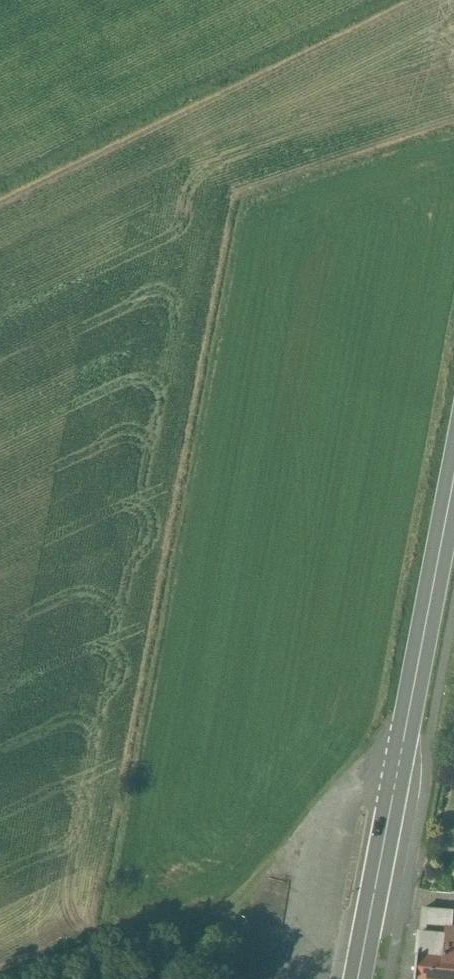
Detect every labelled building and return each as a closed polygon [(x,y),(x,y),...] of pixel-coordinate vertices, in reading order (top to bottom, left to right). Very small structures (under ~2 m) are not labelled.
[(453,931),(453,911),(420,908),(418,935),(447,937),(447,930),(453,931)] [(418,935),(415,978),(453,978),(453,931),(447,930),(447,937),(418,935)]
